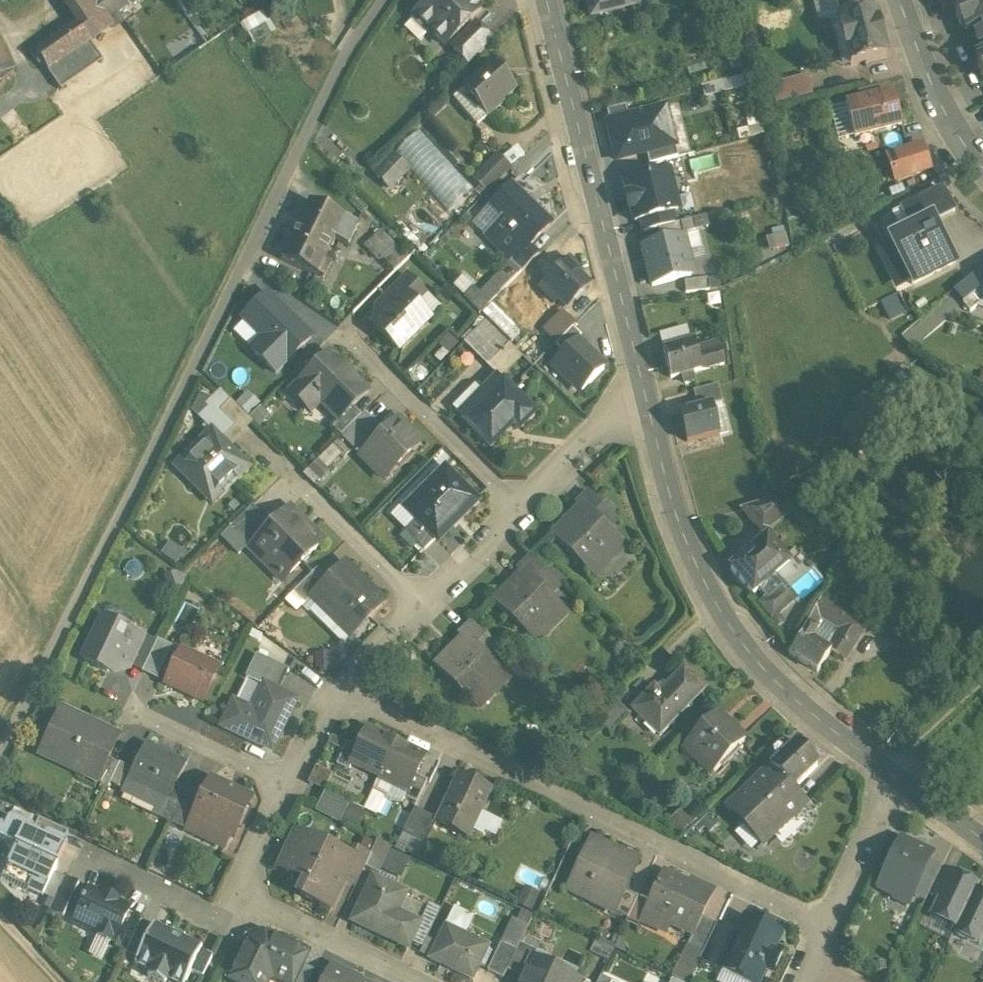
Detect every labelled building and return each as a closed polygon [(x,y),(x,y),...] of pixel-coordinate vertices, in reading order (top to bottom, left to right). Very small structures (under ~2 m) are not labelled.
[(76,25),(99,9),(93,0),(59,0),(76,25)] [(108,0),(93,0),(99,9),(111,26),(110,26),(111,28),(123,20),(117,12),(108,0)] [(117,12),(127,5),(124,0),(108,0),(117,12)] [(186,14),(197,6),(193,0),(176,0),(186,14)] [(415,17),(417,20),(430,32),(445,47),(482,10),(473,0),(432,0),(415,17)] [(591,16),(633,6),(632,0),(587,0),(591,16)] [(837,18),(874,14),(871,0),(832,0),(837,18)] [(954,5),(957,10),(954,11),(962,30),(964,29),(967,34),(980,29),(982,35),(974,39),(979,51),(982,49),(982,0),(965,0),(954,5)] [(76,25),(35,54),(47,70),(89,41),(110,26),(111,26),(99,9),(76,25)] [(266,10),(242,22),(252,43),(276,32),(266,10)] [(837,18),(836,18),(837,20),(850,69),(886,60),(874,14),(837,18)] [(430,32),(417,20),(408,30),(420,42),(430,32)] [(474,24),(452,47),(469,64),(492,42),(474,24)] [(89,41),(47,70),(61,91),(103,61),(89,41)] [(0,55),(0,84),(13,74),(0,55)] [(493,64),(463,90),(486,117),(487,117),(504,103),(502,101),(516,90),(493,64)] [(775,103),(813,98),(810,77),(772,82),(775,103)] [(486,117),(463,90),(454,98),(477,125),(486,117)] [(875,92),(859,96),(861,104),(877,100),(875,92)] [(861,104),(846,107),(854,141),(900,130),(892,96),(861,104)] [(627,117),(624,107),(607,112),(610,121),(627,117)] [(627,117),(610,121),(608,122),(617,160),(646,153),(674,146),(665,108),(627,117)] [(395,147),(427,186),(464,156),(432,117),(395,147)] [(674,146),(646,153),(649,166),(678,159),(674,146)] [(896,185),(930,174),(922,150),(888,161),(896,185)] [(496,155),(473,178),(487,192),(510,168),(496,155)] [(407,169),(394,157),(376,176),(389,188),(407,169)] [(668,173),(625,184),(628,196),(625,196),(629,211),(631,210),(634,222),(671,213),(677,212),(668,173)] [(430,201),(444,216),(474,189),(460,174),(430,201)] [(550,226),(522,200),(525,197),(512,185),(490,208),(513,230),(500,243),(516,258),(517,259),(531,246),(550,226)] [(933,227),(954,216),(943,196),(902,217),(912,237),(933,227)] [(345,221),(310,204),(282,262),(317,279),(324,265),(336,241),(345,221)] [(671,213),(640,221),(643,233),(657,229),(674,225),(671,213)] [(359,226),(345,221),(336,241),(348,247),(359,226)] [(692,221),(681,223),(683,235),(695,232),(692,221)] [(674,225),(657,229),(660,241),(683,235),(681,223),(674,225)] [(955,270),(933,227),(912,237),(890,249),(912,292),(955,270)] [(785,232),(766,239),(773,260),(793,252),(785,232)] [(380,234),(366,247),(381,262),(382,261),(393,272),(405,260),(380,234)] [(681,238),(642,248),(652,286),(690,277),(690,274),(694,273),(689,254),(685,255),(681,238)] [(531,246),(517,259),(516,258),(512,262),(521,271),(539,254),(531,246)] [(566,263),(544,285),(566,308),(589,286),(566,263)] [(330,269),(324,265),(317,279),(324,283),(330,269)] [(407,276),(381,301),(390,310),(405,295),(414,304),(424,293),(407,276)] [(970,319),(982,307),(982,280),(979,276),(953,299),(970,319)] [(708,281),(684,283),(685,295),(709,292),(708,281)] [(541,328),(558,311),(556,309),(560,306),(538,284),(518,304),(541,328)] [(275,377),(315,337),(267,289),(238,318),(258,338),(247,349),(275,377)] [(390,310),(373,326),(396,350),(428,319),(414,304),(405,295),(390,310)] [(896,301),(880,309),(889,324),(904,316),(896,301)] [(562,310),(542,331),(556,344),(573,326),(575,323),(562,310)] [(485,321),(464,342),(477,356),(498,334),(485,321)] [(582,335),(573,326),(556,344),(565,352),(575,341),(582,335)] [(498,334),(477,356),(488,366),(509,345),(498,334)] [(719,336),(695,342),(699,355),(722,349),(719,336)] [(605,369),(575,341),(565,352),(554,364),(583,392),(605,369)] [(695,342),(664,349),(671,378),(684,375),(694,373),(702,371),(699,355),(695,342)] [(722,349),(699,355),(702,371),(726,365),(722,349)] [(368,393),(328,353),(289,393),(307,411),(319,399),(339,419),(340,420),(352,409),(368,393)] [(694,373),(684,375),(686,385),(696,382),(694,373)] [(497,375),(458,414),(465,420),(503,381),(497,375)] [(503,381),(465,420),(491,446),(513,423),(519,429),(535,413),(503,381)] [(718,385),(694,391),(697,403),(703,401),(705,406),(711,405),(712,406),(722,403),(718,385)] [(254,390),(240,398),(257,426),(271,418),(254,390)] [(249,421),(220,391),(206,404),(210,408),(199,418),(212,431),(224,444),(249,421)] [(697,403),(688,405),(689,410),(679,413),(687,442),(719,435),(712,406),(711,405),(705,406),(703,401),(697,403)] [(339,419),(331,427),(340,436),(360,417),(352,409),(340,420),(339,419)] [(340,436),(340,437),(359,457),(383,433),(364,413),(360,417),(340,436)] [(383,433),(359,457),(383,482),(420,446),(396,421),(383,433)] [(224,444),(212,431),(174,467),(192,485),(202,475),(221,495),(248,469),(224,444)] [(444,469),(405,509),(416,520),(435,540),(459,516),(461,518),(477,502),(444,469)] [(619,522),(588,491),(575,504),(579,508),(585,514),(588,510),(602,524),(603,523),(610,530),(619,522)] [(770,501),(742,509),(761,534),(789,510),(770,501)] [(271,525),(251,505),(228,528),(248,548),(271,525)] [(322,542),(288,508),(271,525),(248,548),(282,582),(322,542)] [(602,524),(588,510),(585,514),(579,508),(551,535),(587,571),(588,570),(588,569),(599,558),(607,566),(626,546),(610,530),(603,523),(602,524)] [(435,540),(416,520),(404,531),(424,551),(435,540)] [(788,566),(766,540),(730,569),(752,596),(758,591),(776,577),(788,566)] [(171,541),(162,552),(176,563),(185,552),(171,541)] [(560,588),(529,557),(517,570),(520,574),(526,579),(529,576),(543,590),(544,589),(552,596),(560,588)] [(327,580),(313,594),(353,633),(383,602),(344,563),(327,580)] [(796,601),(825,582),(813,565),(798,574),(801,577),(787,587),(796,601)] [(316,569),(292,592),(303,604),(313,594),(327,580),(316,569)] [(529,576),(526,579),(520,574),(493,601),(528,637),(529,636),(540,624),(548,632),(568,612),(552,596),(544,589),(543,590),(529,576)] [(776,577),(758,591),(766,602),(760,607),(771,619),(775,616),(795,600),(776,577)] [(843,615),(821,601),(813,616),(820,620),(834,630),(843,615)] [(865,629),(843,615),(834,630),(838,632),(835,638),(847,646),(853,649),(865,629)] [(781,624),(775,616),(771,619),(777,627),(781,624)] [(813,616),(803,634),(812,640),(818,631),(816,630),(820,620),(813,616)] [(130,632),(102,619),(82,660),(106,672),(113,669),(116,662),(130,632)] [(501,654),(471,623),(458,636),(462,640),(468,645),(471,642),(484,656),(485,655),(493,662),(501,654)] [(130,632),(116,662),(129,668),(143,638),(130,632)] [(812,640),(803,634),(790,653),(818,673),(830,653),(812,640)] [(156,640),(140,672),(155,680),(171,647),(156,640)] [(468,645),(462,640),(434,667),(470,702),(470,701),(482,690),(490,698),(509,678),(493,662),(485,655),(484,656),(471,642),(468,645)] [(853,649),(847,646),(839,659),(844,663),(853,649)] [(216,669),(180,652),(165,684),(201,701),(216,669)] [(255,656),(245,677),(264,686),(278,692),(288,672),(255,656)] [(704,692),(684,671),(660,695),(654,689),(632,710),(659,737),(704,692)] [(233,702),(221,727),(272,752),(296,701),(278,692),(264,686),(252,711),(233,702)] [(118,738),(60,711),(39,755),(97,783),(108,760),(118,738)] [(744,743),(716,715),(690,741),(703,754),(697,760),(713,775),(744,743)] [(381,738),(366,731),(357,749),(350,765),(351,766),(378,779),(394,746),(380,740),(381,738)] [(346,743),(335,766),(348,772),(351,766),(350,765),(357,749),(346,743)] [(797,744),(788,752),(782,745),(771,755),(778,762),(771,768),(791,790),(792,789),(818,765),(797,744)] [(184,764),(144,745),(126,784),(165,803),(166,803),(172,791),(184,764)] [(408,753),(394,746),(378,779),(406,792),(407,793),(415,777),(423,759),(409,751),(408,753)] [(108,760),(97,783),(108,788),(119,765),(108,760)] [(327,789),(333,772),(316,767),(311,784),(327,789)] [(770,768),(725,810),(741,826),(743,824),(764,845),(807,804),(792,789),(791,790),(771,768),(770,768)] [(491,789),(458,774),(436,821),(434,824),(467,839),(491,789)] [(415,777),(407,793),(406,792),(403,799),(415,804),(426,782),(415,777)] [(249,798),(210,780),(202,798),(186,831),(224,849),(249,798)] [(202,798),(186,790),(183,796),(170,823),(186,831),(202,798)] [(172,791),(166,803),(165,803),(158,818),(170,823),(183,796),(172,791)] [(348,805),(325,794),(316,813),(339,824),(348,805)] [(683,809),(670,819),(680,832),(693,822),(683,809)] [(436,821),(414,810),(402,835),(424,846),(434,824),(436,821)] [(9,818),(4,828),(0,827),(0,840),(18,849),(6,875),(28,886),(27,889),(43,896),(57,867),(57,868),(58,866),(57,866),(67,846),(62,844),(34,830),(9,818)] [(68,833),(39,819),(34,830),(62,844),(68,833)] [(310,883),(326,848),(297,834),(281,870),(306,882),(307,881),(310,883)] [(638,862),(591,839),(573,877),(590,886),(584,898),(614,912),(624,891),(638,862)] [(932,854),(901,839),(879,884),(882,889),(888,891),(893,890),(910,898),(912,894),(928,861),(932,854)] [(369,857),(364,869),(375,875),(389,848),(375,841),(369,857)] [(307,881),(306,882),(299,897),(329,911),(336,896),(335,896),(342,882),(349,865),(348,864),(350,859),(326,848),(310,883),(307,881)] [(369,857),(354,850),(350,859),(348,864),(349,865),(342,882),(355,888),(364,869),(369,857)] [(928,861),(912,894),(925,900),(928,892),(940,867),(928,861)] [(953,873),(940,867),(928,892),(939,897),(940,898),(951,873),(952,874),(953,873)] [(711,897),(662,873),(644,910),(692,933),(693,934),(702,917),(711,897)] [(952,874),(951,873),(940,898),(939,897),(931,914),(956,925),(956,926),(973,890),(974,891),(976,885),(952,874)] [(79,885),(65,878),(49,911),(63,918),(76,891),(79,885)] [(405,895),(371,879),(350,922),(384,938),(384,937),(407,948),(417,928),(394,917),(405,895)] [(525,885),(518,903),(533,909),(541,891),(525,885)] [(117,901),(104,895),(103,897),(89,890),(87,896),(77,917),(75,920),(99,931),(97,936),(110,942),(111,940),(114,942),(129,909),(116,903),(117,901)] [(973,890),(956,926),(956,925),(953,931),(979,943),(982,937),(981,937),(982,933),(982,895),(974,891),(973,890)] [(87,896),(76,891),(66,912),(77,917),(87,896)] [(637,897),(624,891),(614,912),(627,919),(637,897)] [(716,923),(702,917),(693,934),(692,933),(686,947),(701,954),(709,939),(716,923)] [(140,921),(125,953),(136,959),(152,926),(140,921)] [(720,970),(745,981),(757,981),(764,967),(768,969),(777,951),(773,949),(778,939),(744,922),(731,949),(720,970)] [(153,924),(152,926),(136,959),(134,964),(150,971),(147,977),(158,981),(166,981),(167,980),(171,981),(185,981),(190,971),(201,950),(201,948),(153,924)] [(487,947),(444,926),(428,960),(471,981),(487,947)] [(262,940),(250,942),(246,940),(227,978),(236,981),(266,981),(275,979),(281,981),(292,981),(300,965),(306,954),(264,934),(262,940)] [(731,949),(709,939),(701,954),(699,960),(720,970),(731,949)] [(515,951),(500,943),(487,971),(502,978),(506,970),(515,951)] [(535,952),(518,944),(515,951),(506,970),(522,978),(529,963),(530,963),(535,952)] [(201,950),(190,971),(202,977),(212,955),(201,950)] [(529,963),(522,978),(520,981),(570,981),(530,963),(529,963)] [(300,965),(292,981),(308,981),(313,971),(300,965)] [(347,977),(348,974),(331,965),(323,981),(358,981),(347,977)]
